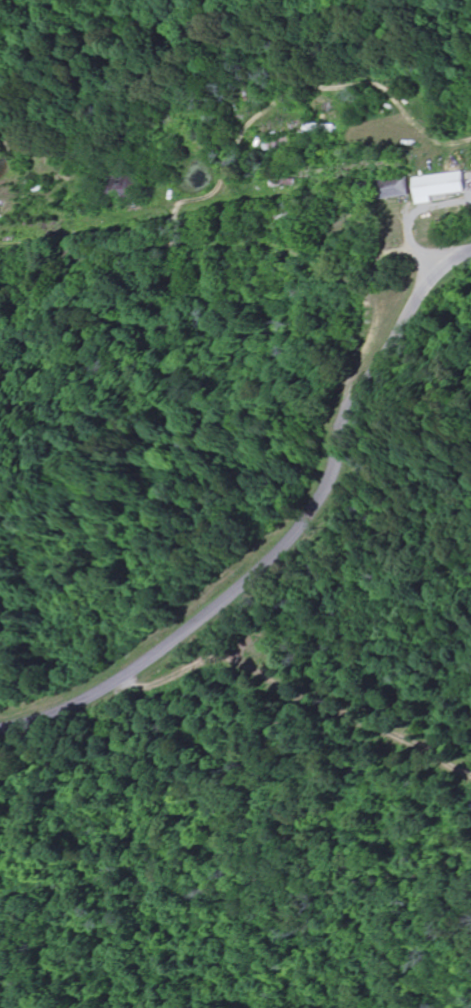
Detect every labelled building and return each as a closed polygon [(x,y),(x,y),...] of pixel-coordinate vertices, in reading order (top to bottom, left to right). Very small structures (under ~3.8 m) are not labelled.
[(468,193),(467,173),(417,177),(419,203),(452,201),(452,194),(468,193)]
